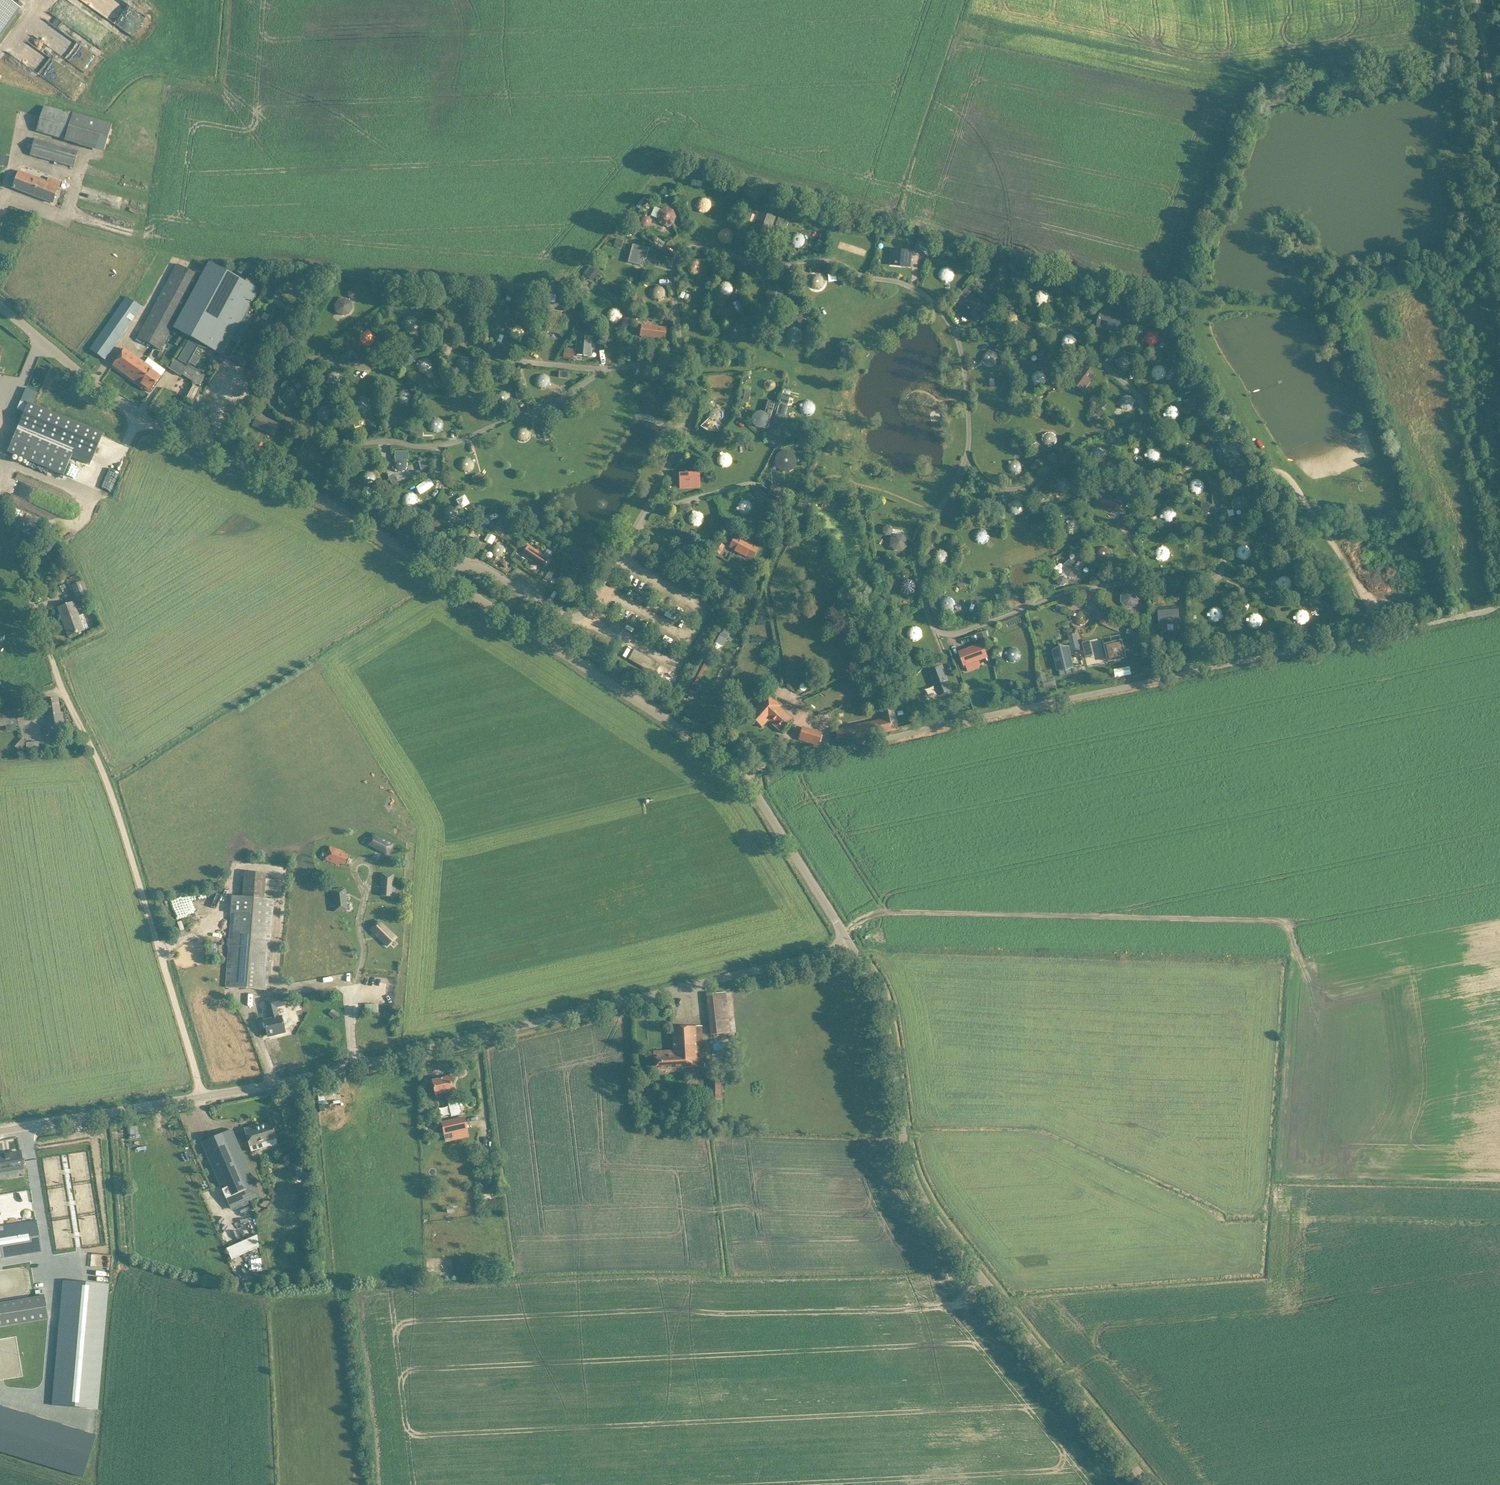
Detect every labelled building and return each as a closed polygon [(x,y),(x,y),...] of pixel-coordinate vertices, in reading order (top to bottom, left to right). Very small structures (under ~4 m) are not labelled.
[(8,0),(0,0),(0,37),(21,9),(8,0)] [(128,33),(138,18),(111,0),(81,0),(80,1),(128,33)] [(64,23),(76,36),(90,23),(78,10),(64,23)] [(36,43),(74,66),(80,56),(71,50),(79,38),(54,23),(51,28),(47,25),(36,43)] [(98,41),(103,30),(89,25),(83,39),(91,42),(93,39),(98,41)] [(104,151),(112,123),(44,104),(36,132),(104,151)] [(8,127),(0,126),(0,175),(8,127)] [(31,156),(64,165),(73,168),(78,152),(35,140),(31,156)] [(13,188),(33,195),(39,179),(19,171),(13,188)] [(692,180),(702,181),(703,174),(693,172),(692,180)] [(39,179),(33,195),(53,203),(60,182),(48,178),(46,182),(39,179)] [(707,212),(709,211),(710,210),(711,208),(711,207),(711,205),(711,203),(710,201),(709,199),(707,198),(705,198),(703,197),(701,198),(700,198),(699,199),(697,200),(696,202),(696,204),(696,206),(696,208),(697,210),(698,211),(700,212),(702,213),(704,213),(706,213),(707,212)] [(654,207),(651,216),(657,218),(657,217),(660,223),(666,226),(672,224),(675,217),(672,211),(666,209),(660,211),(661,210),(654,207)] [(758,211),(752,228),(768,234),(774,217),(758,211)] [(642,219),(641,223),(644,226),(647,227),(650,224),(651,221),(649,218),(645,217),(642,219)] [(778,218),(776,225),(781,227),(784,220),(778,218)] [(731,242),(730,242),(731,241),(732,239),(733,237),(733,235),(733,233),(732,232),(731,230),(729,229),(727,228),(725,228),(723,228),(721,229),(720,230),(719,232),(718,233),(717,236),(718,237),(718,238),(718,240),(719,241),(720,242),(721,242),(722,243),(723,243),(725,244),(726,244),(728,243),(731,242)] [(797,248),(798,248),(800,248),(801,247),(803,245),(804,244),(805,242),(805,240),(805,238),(804,236),(803,235),(801,234),(799,233),(797,233),(795,233),(793,234),(792,235),(791,236),(790,237),(790,239),(790,241),(790,243),(791,245),(792,246),(794,248),(797,248)] [(659,235),(653,238),(656,244),(662,241),(659,235)] [(605,248),(612,251),(615,241),(608,239),(605,248)] [(913,254),(920,256),(922,246),(916,244),(913,254)] [(632,245),(628,262),(641,266),(643,259),(644,256),(646,257),(648,249),(632,245)] [(821,247),(818,252),(823,255),(826,250),(821,247)] [(912,252),(892,250),(891,263),(901,263),(901,265),(910,266),(912,252)] [(700,274),(700,273),(701,272),(702,271),(702,269),(702,267),(702,265),(701,263),(700,262),(698,261),(696,260),(694,260),(692,260),(691,261),(689,262),(688,264),(687,266),(687,268),(688,271),(688,272),(689,273),(690,274),(691,274),(692,275),(694,275),(695,275),(698,275),(700,274)] [(138,340),(160,352),(200,277),(178,265),(138,340)] [(177,323),(177,325),(177,326),(179,330),(181,332),(190,337),(182,351),(178,360),(187,365),(189,362),(195,366),(197,363),(200,359),(193,355),(199,347),(200,347),(202,348),(203,348),(205,348),(206,348),(209,348),(223,355),(241,322),(247,325),(250,324),(253,319),(245,315),(257,293),(258,290),(256,288),(244,282),(241,280),(217,267),(215,267),(213,266),(210,267),(208,267),(207,269),(178,320),(177,323)] [(945,282),(946,282),(946,283),(949,282),(950,281),(951,280),(953,279),(954,277),(954,275),(954,273),(953,271),(952,270),(950,268),(949,267),(947,267),(945,267),(943,268),(941,269),(940,270),(939,272),(939,274),(939,276),(939,277),(940,279),(941,280),(942,281),(945,282)] [(580,268),(577,276),(589,281),(592,272),(580,268)] [(1065,270),(1063,277),(1069,280),(1072,273),(1065,270)] [(813,289),(814,289),(816,290),(817,290),(819,289),(820,289),(822,288),(823,287),(824,285),(824,283),(824,281),(824,279),(823,277),(821,276),(820,275),(818,274),(816,274),(814,275),(812,276),(811,277),(810,279),(809,280),(809,282),(809,284),(810,286),(811,287),(813,289)] [(781,303),(784,298),(783,291),(777,287),(779,285),(778,283),(778,281),(777,280),(776,280),(769,281),(768,282),(768,286),(770,288),(766,293),(767,301),(773,305),(781,303)] [(729,296),(730,295),(731,294),(732,292),(733,290),(733,288),(733,287),(732,285),(731,283),(729,282),(727,281),(726,281),(724,281),(722,282),(720,283),(719,284),(718,286),(718,288),(717,289),(718,292),(719,293),(719,294),(720,295),(721,296),(723,296),(724,296),(726,297),(727,297),(729,296)] [(990,285),(989,292),(993,298),(1000,299),(1006,295),(1007,288),(1003,282),(996,281),(990,285)] [(661,301),(660,300),(662,299),(663,299),(664,297),(665,296),(665,294),(665,292),(665,290),(664,289),(662,287),(661,286),(659,286),(657,285),(655,286),(653,287),(652,288),(651,289),(650,291),(650,293),(650,294),(650,295),(651,297),(651,298),(652,299),(653,300),(656,301),(658,301),(661,301)] [(614,286),(610,292),(618,297),(622,291),(614,286)] [(352,299),(356,298),(358,294),(357,290),(354,288),(350,289),(347,292),(348,297),(352,299)] [(1039,306),(1042,306),(1044,306),(1045,305),(1046,304),(1048,303),(1049,301),(1050,299),(1050,297),(1050,295),(1049,293),(1048,292),(1046,290),(1044,290),(1042,289),(1040,289),(1038,290),(1037,291),(1035,292),(1034,294),(1033,296),(1033,298),(1034,300),(1034,302),(1036,304),(1037,305),(1039,305),(1039,306)] [(681,292),(679,297),(687,300),(689,295),(681,292)] [(974,296),(966,306),(973,312),(971,315),(978,321),(989,309),(974,296)] [(105,360),(110,352),(142,307),(127,297),(90,349),(105,360)] [(739,300),(732,303),(735,309),(741,306),(739,300)] [(347,315),(348,314),(349,314),(350,313),(350,312),(351,312),(351,311),(351,310),(352,309),(352,308),(352,307),(351,306),(351,305),(351,304),(350,304),(350,303),(349,303),(348,302),(347,301),(346,301),(345,301),(344,301),(343,301),(341,301),(340,302),(339,302),(338,303),(338,304),(337,306),(336,307),(336,310),(337,311),(338,313),(339,314),(341,315),(342,316),(344,316),(345,316),(347,315)] [(730,301),(724,303),(728,314),(735,312),(730,301)] [(543,332),(546,332),(556,334),(558,334),(559,335),(560,335),(561,336),(562,337),(564,336),(566,334),(567,332),(569,330),(570,327),(570,324),(570,322),(570,319),(569,317),(568,314),(566,312),(565,310),(564,311),(563,312),(562,312),(561,312),(560,312),(549,311),(548,310),(547,310),(546,309),(545,308),(545,307),(543,309),(541,311),(539,314),(538,316),(537,319),(537,322),(537,325),(537,328),(538,330),(539,333),(541,333),(542,332),(543,332)] [(621,319),(622,317),(622,315),(621,312),(620,310),(618,309),(616,308),(615,308),(613,308),(610,308),(609,309),(608,310),(607,311),(606,312),(606,314),(606,315),(606,316),(606,318),(606,319),(607,320),(608,321),(609,322),(610,323),(612,323),(613,324),(614,324),(616,323),(617,323),(618,322),(619,321),(621,319)] [(799,309),(793,313),(798,319),(803,315),(799,309)] [(1100,320),(1098,327),(1109,330),(1110,328),(1117,330),(1121,317),(1102,312),(1100,319),(1099,318),(1099,320),(1100,320)] [(1016,328),(1017,327),(1019,325),(1020,323),(1020,322),(1020,320),(1019,318),(1018,316),(1017,315),(1015,314),(1013,313),(1011,313),(1009,314),(1008,315),(1006,316),(1005,318),(1005,319),(1004,321),(1005,323),(1006,325),(1007,327),(1008,328),(1010,329),(1012,329),(1014,329),(1016,328)] [(414,330),(415,329),(417,327),(417,326),(418,324),(417,322),(417,320),(416,318),(414,317),(412,316),(410,316),(408,316),(407,317),(405,317),(404,319),(403,320),(403,322),(402,323),(402,324),(403,326),(403,327),(404,328),(405,329),(406,330),(407,330),(408,331),(409,331),(412,331),(414,330)] [(504,328),(506,323),(500,320),(497,325),(504,328)] [(510,329),(509,330),(509,332),(509,334),(510,336),(510,337),(511,338),(512,339),(513,340),(516,340),(518,340),(518,341),(521,340),(521,339),(522,338),(523,337),(524,335),(524,333),(524,331),(524,329),(522,327),(521,326),(519,325),(517,325),(515,325),(514,325),(511,320),(507,321),(506,325),(507,328),(510,329)] [(1029,323),(1020,325),(1021,334),(1031,332),(1029,323)] [(666,327),(641,324),(640,336),(665,339),(666,327)] [(790,341),(792,342),(794,343),(794,342),(797,342),(798,341),(800,340),(801,338),(802,336),(802,334),(802,332),(801,331),(800,329),(798,328),(796,327),(794,327),(792,327),(790,328),(789,329),(788,330),(787,331),(787,333),(786,335),(787,336),(788,338),(789,340),(790,341)] [(1148,345),(1149,345),(1149,346),(1152,346),(1153,346),(1155,345),(1157,344),(1158,342),(1159,340),(1159,338),(1159,336),(1158,334),(1157,333),(1156,332),(1154,331),(1152,330),(1150,330),(1148,331),(1147,332),(1145,334),(1144,335),(1144,337),(1144,339),(1144,340),(1145,342),(1146,343),(1147,344),(1148,345)] [(365,346),(366,346),(367,347),(369,346),(370,345),(372,344),(373,343),(373,341),(374,339),(373,337),(373,335),(371,333),(370,332),(368,331),(366,331),(364,331),(362,332),(361,333),(359,335),(359,337),(358,339),(358,340),(359,342),(360,344),(361,345),(363,346),(365,346)] [(184,338),(177,334),(172,343),(178,347),(184,338)] [(1062,343),(1062,345),(1063,347),(1064,347),(1065,348),(1067,349),(1069,349),(1071,349),(1073,348),(1075,347),(1076,345),(1077,343),(1077,341),(1077,339),(1076,338),(1075,336),(1073,335),(1071,334),(1070,334),(1068,334),(1066,335),(1064,336),(1063,337),(1062,338),(1062,340),(1062,341),(1062,343)] [(577,335),(576,356),(590,357),(592,336),(577,335)] [(564,348),(563,357),(573,359),(574,350),(564,348)] [(133,380),(145,363),(125,349),(113,366),(133,380)] [(983,364),(985,364),(987,366),(988,366),(991,366),(992,365),(993,365),(994,364),(996,362),(996,361),(997,359),(997,357),(996,355),(995,354),(994,352),(992,351),(990,351),(988,351),(987,351),(985,352),(983,353),(982,355),(981,357),(981,359),(982,361),(982,362),(983,364)] [(1117,358),(1116,360),(1115,360),(1115,362),(1115,364),(1115,366),(1116,367),(1117,368),(1118,369),(1119,370),(1120,370),(1121,371),(1122,371),(1124,371),(1125,370),(1127,369),(1129,368),(1130,366),(1130,365),(1130,363),(1130,361),(1129,359),(1128,358),(1126,356),(1124,356),(1122,356),(1120,356),(1119,357),(1117,358)] [(470,369),(470,367),(471,365),(471,363),(470,361),(469,360),(467,358),(465,358),(463,357),(461,357),(460,358),(458,359),(457,361),(456,362),(455,365),(455,366),(456,367),(456,369),(457,370),(458,371),(459,372),(460,372),(461,373),(462,373),(464,373),(465,373),(466,372),(468,371),(470,369)] [(155,363),(148,358),(145,363),(133,380),(150,392),(161,376),(150,369),(155,363)] [(430,372),(429,372),(431,370),(432,369),(432,368),(433,366),(433,364),(432,362),(431,360),(430,359),(428,358),(426,358),(424,358),(422,358),(420,359),(419,361),(418,363),(417,364),(417,366),(418,367),(418,368),(419,369),(419,370),(420,371),(421,372),(423,373),(424,373),(425,373),(427,373),(430,372)] [(175,359),(169,369),(181,376),(182,375),(187,367),(175,359)] [(1155,379),(1156,380),(1158,381),(1159,380),(1160,380),(1162,380),(1164,379),(1165,377),(1166,375),(1166,374),(1166,372),(1166,370),(1165,368),(1164,367),(1162,366),(1160,365),(1158,365),(1156,365),(1154,366),(1153,368),(1152,369),(1151,371),(1151,373),(1151,374),(1152,376),(1153,378),(1154,378),(1155,379)] [(1096,375),(1083,366),(1071,382),(1083,391),(1096,375)] [(187,367),(182,375),(194,383),(200,387),(205,379),(204,378),(187,367)] [(253,371),(246,372),(248,382),(255,380),(253,371)] [(326,381),(327,382),(326,383),(328,384),(329,385),(330,386),(331,386),(332,386),(333,386),(335,386),(337,386),(339,385),(340,383),(341,381),(341,380),(341,378),(341,376),(340,374),(338,373),(337,372),(335,371),(333,371),(331,372),(329,373),(328,374),(327,376),(326,377),(326,378),(326,379),(326,381)] [(1033,384),(1034,385),(1036,386),(1039,386),(1041,386),(1043,385),(1044,383),(1045,382),(1046,380),(1046,378),(1046,376),(1045,374),(1043,373),(1042,372),(1040,371),(1038,371),(1036,371),(1034,372),(1033,373),(1032,375),(1031,377),(1031,379),(1031,381),(1032,382),(1033,384)] [(550,384),(550,382),(550,380),(549,378),(548,376),(546,375),(544,374),(543,374),(541,374),(539,375),(537,376),(536,378),(535,379),(535,381),(535,383),(535,385),(536,386),(538,388),(540,389),(541,389),(543,389),(544,389),(546,389),(547,388),(548,387),(549,386),(550,384)] [(511,380),(515,390),(520,387),(516,378),(511,380)] [(193,403),(200,389),(193,385),(186,399),(193,403)] [(282,399),(283,399),(284,400),(285,401),(286,402),(287,403),(288,403),(289,403),(291,403),(293,402),(295,401),(296,399),(297,397),(297,395),(297,393),(296,392),(295,390),(293,389),(291,388),(290,388),(288,388),(286,389),(284,390),(283,392),(282,394),(282,396),(282,397),(282,399)] [(405,405),(406,404),(408,403),(409,403),(410,401),(411,399),(411,397),(411,395),(411,394),(410,392),(408,391),(406,390),(404,389),(403,389),(401,389),(399,390),(398,392),(397,393),(396,395),(396,396),(396,398),(396,399),(396,400),(397,401),(398,403),(400,404),(403,405),(405,405)] [(510,398),(510,396),(509,393),(508,394),(508,393),(506,392),(504,391),(502,390),(500,391),(498,391),(497,392),(496,393),(494,395),(494,397),(493,398),(493,400),(494,401),(494,402),(495,404),(496,405),(498,406),(499,407),(500,407),(502,407),(503,407),(504,407),(506,406),(508,405),(509,403),(510,402),(510,400),(510,398)] [(1120,406),(1121,407),(1121,408),(1123,409),(1126,410),(1128,410),(1130,409),(1132,408),(1133,406),(1134,405),(1134,403),(1134,401),(1134,399),(1133,397),(1131,396),(1130,395),(1128,394),(1126,394),(1124,395),(1122,396),(1121,397),(1120,399),(1119,401),(1119,402),(1119,404),(1120,406)] [(365,412),(367,411),(368,409),(369,408),(370,406),(370,404),(370,402),(369,400),(368,399),(366,397),(364,397),(362,396),(360,397),(358,398),(357,399),(356,400),(355,402),(355,403),(355,405),(355,407),(356,409),(358,410),(360,412),(362,412),(365,412)] [(801,403),(801,404),(800,404),(799,406),(800,407),(800,409),(800,410),(800,411),(801,413),(802,414),(803,415),(805,415),(806,416),(807,416),(809,416),(810,415),(811,415),(812,414),(814,412),(815,411),(815,409),(815,407),(814,405),(813,403),(812,402),(810,401),(808,400),(806,400),(804,401),(803,402),(801,403)] [(17,409),(24,412),(7,452),(63,476),(71,457),(90,464),(102,436),(20,401),(17,409)] [(754,416),(753,420),(753,423),(756,426),(760,427),(760,428),(766,430),(775,403),(768,401),(764,414),(760,413),(756,414),(754,416)] [(1164,417),(1165,417),(1166,418),(1167,419),(1169,420),(1170,421),(1171,421),(1173,421),(1174,420),(1175,420),(1177,419),(1178,417),(1179,416),(1179,414),(1179,412),(1179,410),(1178,408),(1176,407),(1174,406),(1173,405),(1171,405),(1169,406),(1167,407),(1166,408),(1164,410),(1164,412),(1164,414),(1163,414),(1164,417)] [(327,420),(329,419),(330,417),(331,415),(331,414),(331,412),(330,410),(329,408),(328,407),(326,406),(324,406),(322,406),(320,407),(319,407),(318,408),(316,410),(316,413),(316,415),(316,417),(318,419),(320,421),(320,420),(322,421),(324,421),(327,420)] [(708,420),(702,427),(709,431),(717,431),(715,423),(716,423),(718,422),(719,421),(720,420),(721,418),(721,416),(721,414),(721,412),(720,411),(718,409),(716,408),(714,408),(713,408),(711,408),(709,409),(709,410),(707,411),(707,412),(706,414),(706,416),(706,417),(707,418),(707,420),(708,420)] [(1096,412),(1100,417),(1105,412),(1101,408),(1096,412)] [(1229,416),(1224,408),(1215,415),(1221,422),(1229,416)] [(274,435),(279,423),(258,414),(253,426),(274,435)] [(436,433),(436,432),(438,432),(439,431),(441,430),(442,429),(443,427),(443,425),(443,423),(442,421),(441,420),(440,418),(438,417),(436,417),(434,417),(432,418),(431,419),(430,419),(428,421),(428,424),(428,425),(428,426),(428,427),(429,429),(430,430),(430,431),(432,431),(433,432),(433,433),(436,433)] [(531,434),(530,434),(530,432),(529,430),(528,429),(526,428),(524,427),(522,427),(520,427),(518,428),(517,429),(516,430),(515,432),(515,433),(515,435),(516,437),(517,439),(518,440),(520,441),(521,442),(522,442),(524,442),(525,442),(526,441),(528,440),(529,439),(530,436),(531,436),(531,434)] [(1042,437),(1042,438),(1042,440),(1042,441),(1043,442),(1043,444),(1044,444),(1045,445),(1046,446),(1047,447),(1049,447),(1050,447),(1053,446),(1055,445),(1056,444),(1057,443),(1057,441),(1058,439),(1057,437),(1057,435),(1055,434),(1054,432),(1052,432),(1050,431),(1048,432),(1046,432),(1045,433),(1044,435),(1043,435),(1042,437)] [(310,440),(302,436),(294,453),(302,457),(305,450),(314,454),(318,446),(309,442),(310,440)] [(1225,441),(1214,448),(1226,470),(1237,464),(1225,441)] [(1145,453),(1145,455),(1145,457),(1146,457),(1147,459),(1148,460),(1149,461),(1151,461),(1152,461),(1154,461),(1156,461),(1158,459),(1159,458),(1160,456),(1160,454),(1160,452),(1160,450),(1159,449),(1157,447),(1155,447),(1153,446),(1152,446),(1150,447),(1148,448),(1147,449),(1145,451),(1145,453)] [(1092,451),(1091,453),(1090,456),(1091,456),(1092,458),(1092,459),(1094,461),(1095,461),(1097,462),(1098,462),(1100,462),(1102,461),(1104,460),(1105,459),(1106,457),(1106,455),(1106,453),(1106,451),(1105,450),(1103,448),(1102,447),(1100,447),(1098,447),(1096,447),(1094,448),(1092,450),(1092,451)] [(391,463),(391,464),(391,466),(392,467),(392,468),(393,470),(394,471),(395,472),(397,472),(398,473),(400,473),(401,472),(402,472),(403,471),(405,470),(407,468),(406,467),(407,466),(407,464),(406,462),(405,460),(406,460),(406,453),(393,452),(392,464),(391,463)] [(719,454),(720,454),(718,455),(717,457),(717,459),(717,462),(717,463),(718,464),(719,465),(720,466),(722,467),(723,468),(725,468),(727,467),(729,466),(730,465),(731,463),(732,462),(732,460),(732,458),(731,456),(730,454),(728,453),(726,453),(724,452),(722,453),(722,452),(719,454)] [(793,463),(793,462),(793,461),(793,459),(792,457),(791,455),(789,454),(787,453),(785,453),(783,453),(781,454),(780,455),(779,457),(778,459),(778,461),(778,463),(779,464),(779,465),(780,467),(781,467),(782,468),(784,468),(785,469),(787,469),(789,468),(790,467),(792,465),(793,463)] [(473,460),(471,459),(470,458),(468,457),(466,457),(464,457),(462,458),(460,459),(460,460),(459,461),(458,463),(458,465),(458,467),(459,469),(460,470),(462,472),(464,472),(466,473),(469,472),(470,472),(471,471),(472,470),(473,469),(474,467),(474,465),(474,463),(474,462),(473,460)] [(420,459),(412,459),(413,470),(420,469),(420,459)] [(1009,463),(1008,465),(1008,466),(1008,468),(1008,470),(1009,471),(1009,472),(1010,473),(1012,474),(1013,474),(1014,475),(1015,475),(1017,475),(1018,474),(1019,474),(1020,473),(1022,471),(1023,470),(1023,468),(1023,466),(1022,464),(1021,462),(1020,461),(1018,460),(1016,460),(1014,460),(1012,460),(1011,461),(1010,461),(1009,463)] [(334,462),(330,471),(335,474),(340,464),(334,462)] [(1115,467),(1114,478),(1122,479),(1123,468),(1115,467)] [(373,485),(374,484),(375,483),(375,481),(376,479),(375,477),(375,475),(373,473),(372,472),(370,471),(368,471),(366,471),(364,472),(363,473),(361,475),(361,477),(360,478),(360,479),(360,481),(361,482),(362,484),(363,485),(364,486),(366,486),(368,487),(369,487),(371,486),(373,485)] [(680,474),(680,488),(699,487),(698,474),(680,474)] [(1057,481),(1058,481),(1057,483),(1056,485),(1056,487),(1057,489),(1057,490),(1058,491),(1059,492),(1060,493),(1061,493),(1063,494),(1064,494),(1065,494),(1068,493),(1069,492),(1070,491),(1071,489),(1072,487),(1072,485),(1072,483),(1071,482),(1070,480),(1068,479),(1066,478),(1064,478),(1062,478),(1060,479),(1059,480),(1059,479),(1057,481)] [(1199,494),(1201,493),(1202,492),(1203,490),(1204,488),(1204,486),(1204,484),(1203,482),(1202,481),(1200,480),(1198,479),(1196,479),(1195,479),(1193,479),(1192,480),(1191,481),(1190,482),(1189,483),(1189,484),(1189,485),(1189,487),(1189,488),(1189,489),(1190,490),(1190,491),(1191,492),(1192,493),(1194,494),(1195,494),(1196,494),(1196,495),(1199,494)] [(1099,492),(1095,502),(1117,514),(1122,504),(1099,492)] [(418,499),(417,499),(417,498),(416,496),(414,495),(412,494),(411,493),(408,493),(406,494),(405,495),(404,496),(403,497),(402,498),(402,500),(402,502),(402,504),(403,506),(405,507),(407,508),(408,509),(411,509),(412,508),(413,508),(415,506),(416,505),(417,504),(417,502),(418,502),(418,499)] [(1233,508),(1234,509),(1234,510),(1236,511),(1239,511),(1241,511),(1243,511),(1244,510),(1246,508),(1247,507),(1247,505),(1247,503),(1247,501),(1246,499),(1244,498),(1243,497),(1241,496),(1239,496),(1237,497),(1235,498),(1234,499),(1233,500),(1232,502),(1232,505),(1232,506),(1233,508)] [(737,507),(737,508),(736,508),(737,511),(737,510),(738,512),(740,514),(742,514),(743,515),(744,515),(746,515),(748,514),(749,513),(750,512),(751,510),(752,508),(752,506),(752,504),(751,503),(749,501),(748,500),(746,499),(744,499),(742,500),(740,500),(739,501),(737,503),(737,505),(737,507)] [(821,500),(821,507),(842,509),(843,502),(821,500)] [(1008,506),(1008,507),(1008,509),(1009,510),(1009,511),(1010,512),(1011,513),(1012,514),(1013,515),(1014,515),(1015,515),(1017,515),(1018,515),(1020,514),(1021,513),(1023,512),(1023,510),(1024,508),(1024,506),(1023,504),(1022,503),(1020,501),(1019,500),(1017,500),(1015,500),(1013,501),(1011,502),(1009,503),(1008,506)] [(1203,502),(1200,511),(1208,514),(1211,504),(1203,502)] [(456,508),(454,507),(452,506),(450,506),(449,506),(447,507),(445,508),(444,509),(443,511),(443,513),(443,514),(443,515),(443,517),(444,518),(445,519),(446,520),(447,520),(448,521),(449,521),(451,521),(452,521),(453,521),(455,520),(456,519),(457,517),(458,515),(458,514),(458,512),(457,510),(458,510),(456,508)] [(1161,515),(1161,516),(1160,516),(1161,519),(1162,518),(1163,520),(1164,520),(1165,521),(1167,522),(1169,522),(1170,522),(1172,521),(1173,520),(1175,518),(1176,517),(1176,515),(1176,513),(1175,511),(1174,509),(1173,508),(1171,507),(1169,506),(1167,506),(1165,507),(1163,508),(1162,509),(1161,511),(1161,513),(1161,515)] [(481,513),(484,521),(492,518),(490,510),(481,513)] [(692,512),(690,514),(689,515),(689,516),(688,518),(688,520),(688,521),(689,522),(690,523),(690,524),(691,525),(693,526),(694,526),(695,527),(696,527),(698,526),(700,526),(701,525),(702,523),(703,522),(704,520),(703,518),(703,516),(702,514),(700,513),(699,512),(697,511),(694,511),(692,512)] [(440,525),(434,517),(425,523),(431,531),(440,525)] [(1071,520),(1069,521),(1068,520),(1067,522),(1067,523),(1066,524),(1065,526),(1065,527),(1065,528),(1066,529),(1066,531),(1067,532),(1068,533),(1069,533),(1070,534),(1071,535),(1072,535),(1074,535),(1076,534),(1078,533),(1079,532),(1080,530),(1081,528),(1081,526),(1080,524),(1079,523),(1078,521),(1076,520),(1074,520),(1072,520),(1071,520)] [(882,528),(882,533),(885,536),(889,536),(892,533),(892,529),(890,526),(885,526),(882,528)] [(1204,528),(1196,529),(1197,537),(1205,536),(1204,528)] [(985,543),(986,542),(987,543),(988,541),(988,540),(989,539),(989,537),(989,535),(988,533),(987,531),(985,530),(983,529),(981,529),(980,529),(978,530),(976,531),(975,533),(974,534),(974,537),(974,538),(974,539),(975,541),(976,542),(978,543),(979,544),(980,544),(981,544),(984,544),(985,543)] [(933,545),(937,536),(931,533),(927,542),(933,545)] [(907,540),(902,535),(895,534),(890,539),(890,546),(894,551),(901,552),(907,547),(907,540)] [(740,539),(734,536),(728,547),(734,550),(734,552),(746,558),(746,557),(752,560),(758,548),(752,545),(752,544),(740,538),(740,539)] [(456,542),(450,544),(453,552),(459,549),(456,542)] [(719,542),(714,551),(719,554),(724,546),(719,542)] [(491,547),(490,549),(490,551),(490,552),(490,554),(491,555),(492,557),(494,558),(495,558),(497,559),(498,559),(499,558),(500,558),(503,557),(503,556),(504,556),(505,554),(505,552),(505,550),(505,548),(504,546),(502,545),(501,544),(499,543),(496,543),(494,544),(492,545),(491,547)] [(1236,553),(1236,555),(1237,557),(1240,559),(1241,560),(1242,560),(1245,560),(1246,560),(1248,559),(1249,558),(1251,556),(1251,554),(1251,552),(1251,550),(1250,549),(1249,547),(1247,546),(1245,545),(1243,545),(1241,546),(1240,546),(1238,548),(1237,549),(1236,550),(1236,552),(1236,553)] [(549,559),(529,546),(522,555),(543,568),(549,559)] [(1099,560),(1100,561),(1102,562),(1105,562),(1107,561),(1108,561),(1109,560),(1110,558),(1111,556),(1112,554),(1111,552),(1111,551),(1110,549),(1108,548),(1106,547),(1104,546),(1103,546),(1101,547),(1099,548),(1098,549),(1097,551),(1096,553),(1096,555),(1097,556),(1097,558),(1099,560)] [(1156,557),(1156,559),(1158,561),(1158,560),(1159,561),(1161,561),(1162,561),(1165,561),(1166,560),(1168,559),(1169,558),(1170,556),(1170,554),(1170,552),(1169,550),(1168,549),(1166,547),(1165,546),(1163,546),(1161,546),(1159,547),(1157,548),(1156,549),(1155,552),(1155,553),(1155,555),(1156,557)] [(947,561),(947,560),(948,558),(948,556),(948,554),(947,552),(945,551),(944,550),(942,549),(940,549),(938,549),(936,550),(935,551),(934,552),(933,553),(933,554),(933,556),(933,557),(933,559),(934,561),(935,562),(936,563),(938,564),(939,564),(940,564),(943,564),(945,563),(947,561)] [(1057,579),(1057,583),(1060,586),(1064,586),(1067,583),(1067,579),(1066,578),(1068,577),(1069,578),(1076,578),(1081,573),(1081,566),(1084,566),(1086,564),(1086,562),(1081,557),(1079,557),(1077,559),(1077,561),(1069,560),(1064,565),(1063,572),(1064,573),(1057,579)] [(541,582),(548,574),(544,570),(536,578),(541,582)] [(1277,580),(1276,582),(1276,584),(1277,586),(1277,587),(1278,588),(1279,589),(1280,590),(1281,590),(1283,591),(1284,591),(1285,591),(1288,590),(1289,589),(1291,587),(1291,585),(1292,583),(1292,581),(1291,579),(1290,578),(1288,576),(1287,576),(1285,575),(1283,575),(1281,576),(1279,577),(1278,578),(1277,580)] [(914,592),(915,590),(915,588),(915,586),(915,584),(914,582),(913,581),(911,580),(909,579),(907,579),(905,579),(903,580),(902,582),(901,583),(900,585),(900,586),(900,588),(900,589),(901,590),(902,591),(902,592),(903,593),(905,594),(906,594),(907,594),(908,594),(911,594),(912,593),(912,594),(914,592)] [(1053,585),(1047,587),(1050,593),(1056,591),(1053,585)] [(1138,595),(1133,590),(1126,590),(1121,595),(1121,602),(1126,608),(1133,607),(1138,602),(1138,595)] [(714,610),(719,601),(712,597),(707,606),(714,610)] [(940,603),(940,604),(940,606),(940,607),(941,608),(942,609),(942,610),(944,611),(945,611),(946,612),(947,612),(950,612),(952,611),(954,609),(955,609),(956,610),(957,611),(959,612),(960,611),(961,610),(961,608),(961,607),(960,606),(958,606),(957,606),(955,605),(955,603),(955,602),(954,600),(952,598),(951,597),(949,597),(947,597),(946,597),(944,597),(943,598),(942,599),(941,600),(940,602),(940,603)] [(69,636),(84,630),(88,629),(83,615),(79,616),(74,602),(58,608),(69,636)] [(1178,607),(1159,609),(1160,623),(1179,622),(1178,607)] [(1208,612),(1208,614),(1207,614),(1208,616),(1209,618),(1210,619),(1211,620),(1212,621),(1213,622),(1214,622),(1217,622),(1218,621),(1220,620),(1221,619),(1222,618),(1223,616),(1223,614),(1223,612),(1222,610),(1220,609),(1219,608),(1217,607),(1215,607),(1213,607),(1211,608),(1210,609),(1209,610),(1208,612)] [(1294,615),(1294,617),(1293,617),(1294,620),(1295,621),(1296,622),(1297,623),(1298,624),(1299,624),(1300,625),(1302,625),(1303,625),(1305,624),(1307,623),(1308,621),(1309,619),(1309,618),(1309,616),(1309,614),(1307,612),(1306,611),(1304,610),(1302,609),(1300,609),(1298,610),(1297,611),(1295,612),(1294,614),(1294,615)] [(1127,610),(1125,613),(1125,616),(1128,619),(1132,619),(1134,616),(1134,613),(1131,610),(1127,610)] [(1074,616),(1074,618),(1074,619),(1074,620),(1075,621),(1075,623),(1076,623),(1077,624),(1078,625),(1079,625),(1081,626),(1082,626),(1083,626),(1085,625),(1087,624),(1088,622),(1089,621),(1089,619),(1089,617),(1088,615),(1087,613),(1086,612),(1084,611),(1082,611),(1080,611),(1078,611),(1077,612),(1075,614),(1074,616)] [(1248,617),(1247,619),(1247,621),(1248,623),(1248,625),(1249,626),(1250,627),(1251,627),(1252,628),(1253,628),(1255,628),(1256,628),(1257,628),(1258,627),(1260,626),(1262,624),(1262,622),(1262,620),(1262,618),(1261,616),(1260,615),(1258,614),(1256,613),(1254,613),(1252,613),(1251,614),(1249,615),(1248,617)] [(722,643),(730,628),(723,624),(715,639),(722,643)] [(919,640),(920,638),(921,638),(922,636),(921,636),(922,634),(921,632),(921,630),(920,629),(918,627),(916,627),(914,626),(912,626),(910,627),(909,628),(907,630),(906,632),(906,633),(906,634),(906,636),(907,637),(907,638),(908,639),(909,640),(910,641),(912,641),(913,642),(914,642),(916,642),(917,641),(918,641),(919,640)] [(982,633),(976,635),(979,645),(986,642),(982,633)] [(1068,648),(1054,651),(1058,670),(1072,667),(1069,653),(1070,652),(1072,652),(1073,652),(1079,650),(1076,636),(1069,637),(1071,647),(1069,647),(1068,648)] [(1121,641),(1105,645),(1109,661),(1125,657),(1121,641)] [(986,657),(982,645),(960,653),(965,665),(986,657)] [(1005,654),(1006,655),(1006,656),(1006,658),(1007,659),(1007,660),(1008,661),(1009,661),(1011,662),(1012,662),(1013,662),(1015,662),(1017,661),(1019,660),(1020,658),(1021,656),(1021,654),(1020,652),(1020,650),(1018,649),(1017,648),(1015,647),(1013,647),(1011,648),(1009,648),(1008,650),(1006,651),(1006,652),(1005,654)] [(634,650),(628,660),(654,675),(660,664),(634,650)] [(886,672),(888,663),(881,661),(879,670),(886,672)] [(941,667),(931,671),(939,695),(950,691),(941,667)] [(694,684),(691,690),(696,693),(699,686),(696,685),(694,684)] [(780,707),(781,706),(767,693),(747,715),(761,728),(768,720),(780,732),(792,719),(780,707)] [(46,734),(55,733),(65,731),(62,713),(60,713),(58,699),(45,701),(49,727),(45,728),(46,734)] [(17,723),(15,705),(0,707),(0,708),(1,713),(0,713),(0,726),(17,723)] [(897,729),(895,719),(893,710),(882,712),(883,720),(835,730),(837,741),(897,729)] [(818,746),(822,732),(802,726),(797,740),(818,746)] [(39,753),(38,742),(26,743),(22,738),(14,746),(19,750),(25,744),(27,754),(39,753)] [(388,855),(394,843),(371,832),(368,840),(369,840),(366,845),(386,855),(387,855),(388,855)] [(330,847),(325,860),(339,865),(340,863),(346,866),(350,856),(343,854),(344,852),(330,847)] [(243,897),(242,897),(232,896),(225,987),(267,991),(274,899),(264,898),(266,873),(244,872),(243,897)] [(392,897),(394,874),(380,873),(380,884),(381,884),(380,896),(392,897)] [(345,889),(332,891),(334,912),(347,910),(345,889)] [(379,921),(371,930),(387,946),(396,938),(379,921)] [(726,993),(707,995),(711,1035),(730,1033),(726,993)] [(270,1019),(264,1021),(267,1035),(275,1033),(276,1035),(285,1033),(284,1027),(292,1025),(292,1024),(290,1019),(289,1018),(288,1017),(285,1016),(281,1017),(279,1017),(276,1007),(287,1005),(285,996),(268,1000),(270,1008),(267,1009),(270,1019)] [(332,1010),(329,1015),(336,1019),(339,1015),(332,1010)] [(653,1052),(654,1062),(654,1069),(703,1066),(701,1026),(672,1028),(673,1051),(653,1052)] [(432,1081),(434,1091),(435,1096),(445,1093),(451,1118),(462,1115),(459,1099),(455,1100),(449,1077),(432,1081)] [(444,1135),(467,1130),(464,1116),(440,1122),(444,1135)] [(254,1126),(244,1129),(247,1138),(249,1148),(251,1152),(271,1146),(272,1146),(275,1145),(277,1144),(277,1142),(276,1139),(274,1132),(271,1123),(255,1128),(254,1126)] [(137,1126),(129,1128),(131,1136),(139,1134),(137,1126)] [(202,1143),(230,1209),(260,1196),(232,1130),(202,1143)] [(31,1148),(34,1175),(66,1171),(63,1144),(31,1148)] [(23,1169),(20,1152),(0,1156),(0,1173),(23,1169)] [(294,1161),(284,1163),(287,1175),(297,1173),(294,1161)] [(75,1171),(36,1177),(47,1248),(69,1245),(68,1239),(85,1237),(75,1171)] [(9,1257),(10,1261),(13,1260),(13,1256),(39,1252),(34,1221),(0,1227),(0,1258),(9,1257)] [(63,1281),(51,1405),(98,1409),(109,1285),(63,1281)] [(45,1294),(0,1302),(0,1327),(49,1319),(45,1294)] [(0,1407),(0,1451),(83,1477),(96,1436),(0,1407)]
